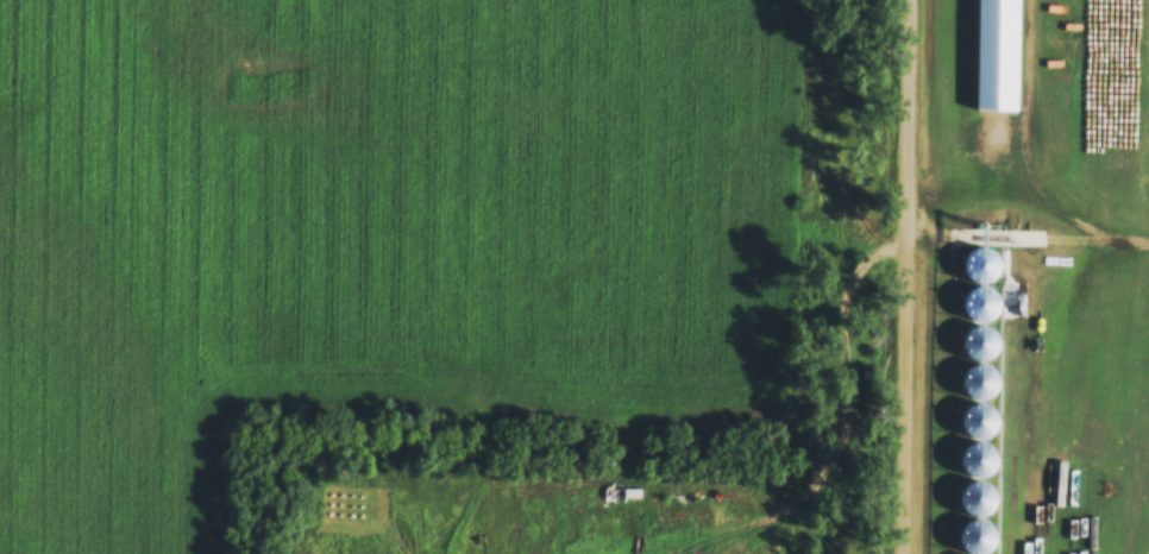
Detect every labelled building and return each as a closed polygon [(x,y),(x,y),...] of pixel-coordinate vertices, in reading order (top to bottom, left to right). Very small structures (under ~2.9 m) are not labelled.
[(969,360),(990,360),(990,324),(969,324),(969,360)] [(989,397),(989,367),(963,367),(963,397),(989,397)] [(968,413),(973,432),(988,428),(982,409),(968,413)] [(971,448),(971,473),(982,473),(982,448),(971,448)]
